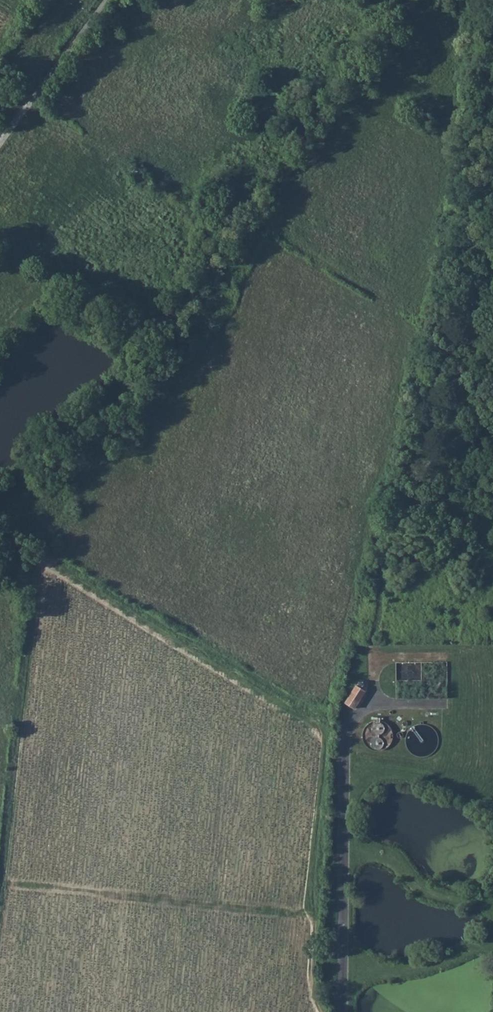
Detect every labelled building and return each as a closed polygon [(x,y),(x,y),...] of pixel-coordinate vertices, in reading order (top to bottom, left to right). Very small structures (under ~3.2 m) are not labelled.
[(396,662),(396,699),(447,698),(447,662),(396,662)] [(345,703),(353,709),(365,691),(356,685),(345,703)] [(372,721),(368,724),(365,727),(363,732),(362,734),(362,739),(364,744),(366,746),(368,748),(372,750),(374,751),(379,751),(384,750),(388,747),(391,743),(393,738),(393,733),(392,731),(390,727),(386,723),(384,722),(379,720),(377,720),(372,721)] [(410,728),(408,730),(406,735),(405,740),(405,743),(407,748),(408,750),(412,754),(415,755),(420,757),(422,757),(428,756),(432,753),(434,752),(437,747),(438,745),(438,739),(437,734),(435,729),(433,727),(428,725),(423,724),(420,724),(415,725),(410,728)]
